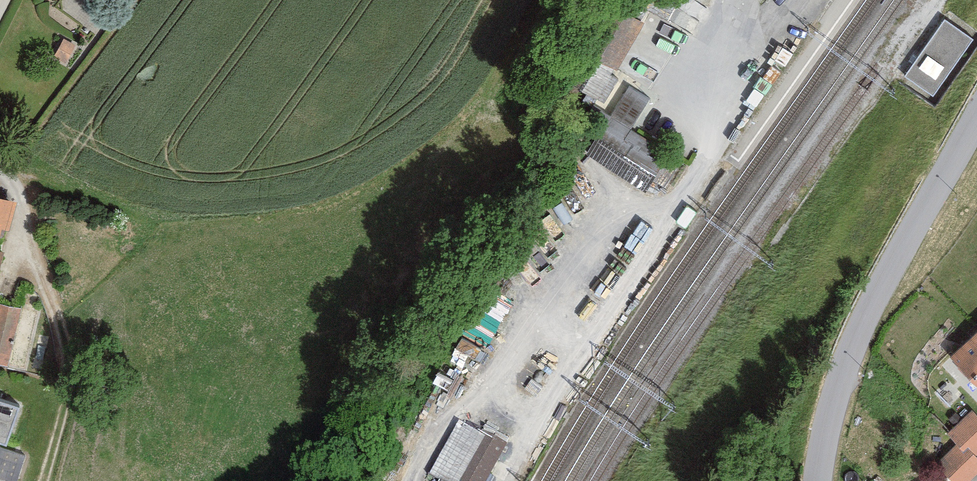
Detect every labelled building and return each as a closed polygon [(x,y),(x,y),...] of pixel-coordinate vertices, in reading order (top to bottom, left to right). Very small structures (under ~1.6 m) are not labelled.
[(608,2),(566,81),(576,86),(618,7),(608,2)] [(584,155),(647,186),(663,153),(628,136),(650,92),(615,75),(643,17),(620,6),(580,87),(593,93),(589,101),(607,109),(584,155)] [(973,37),(945,17),(905,74),(932,94),(973,37)] [(0,193),(0,251),(14,197),(0,193)] [(0,300),(0,358),(23,364),(38,310),(0,300)] [(950,351),(976,379),(976,325),(950,351)] [(0,391),(0,437),(8,439),(21,397),(0,391)] [(947,430),(956,439),(937,458),(960,480),(964,480),(976,468),(976,454),(976,452),(976,451),(976,409),(973,405),(947,430)] [(460,419),(431,471),(438,475),(435,480),(462,480),(488,434),(460,419)] [(0,443),(0,474),(16,480),(27,453),(0,443)]
